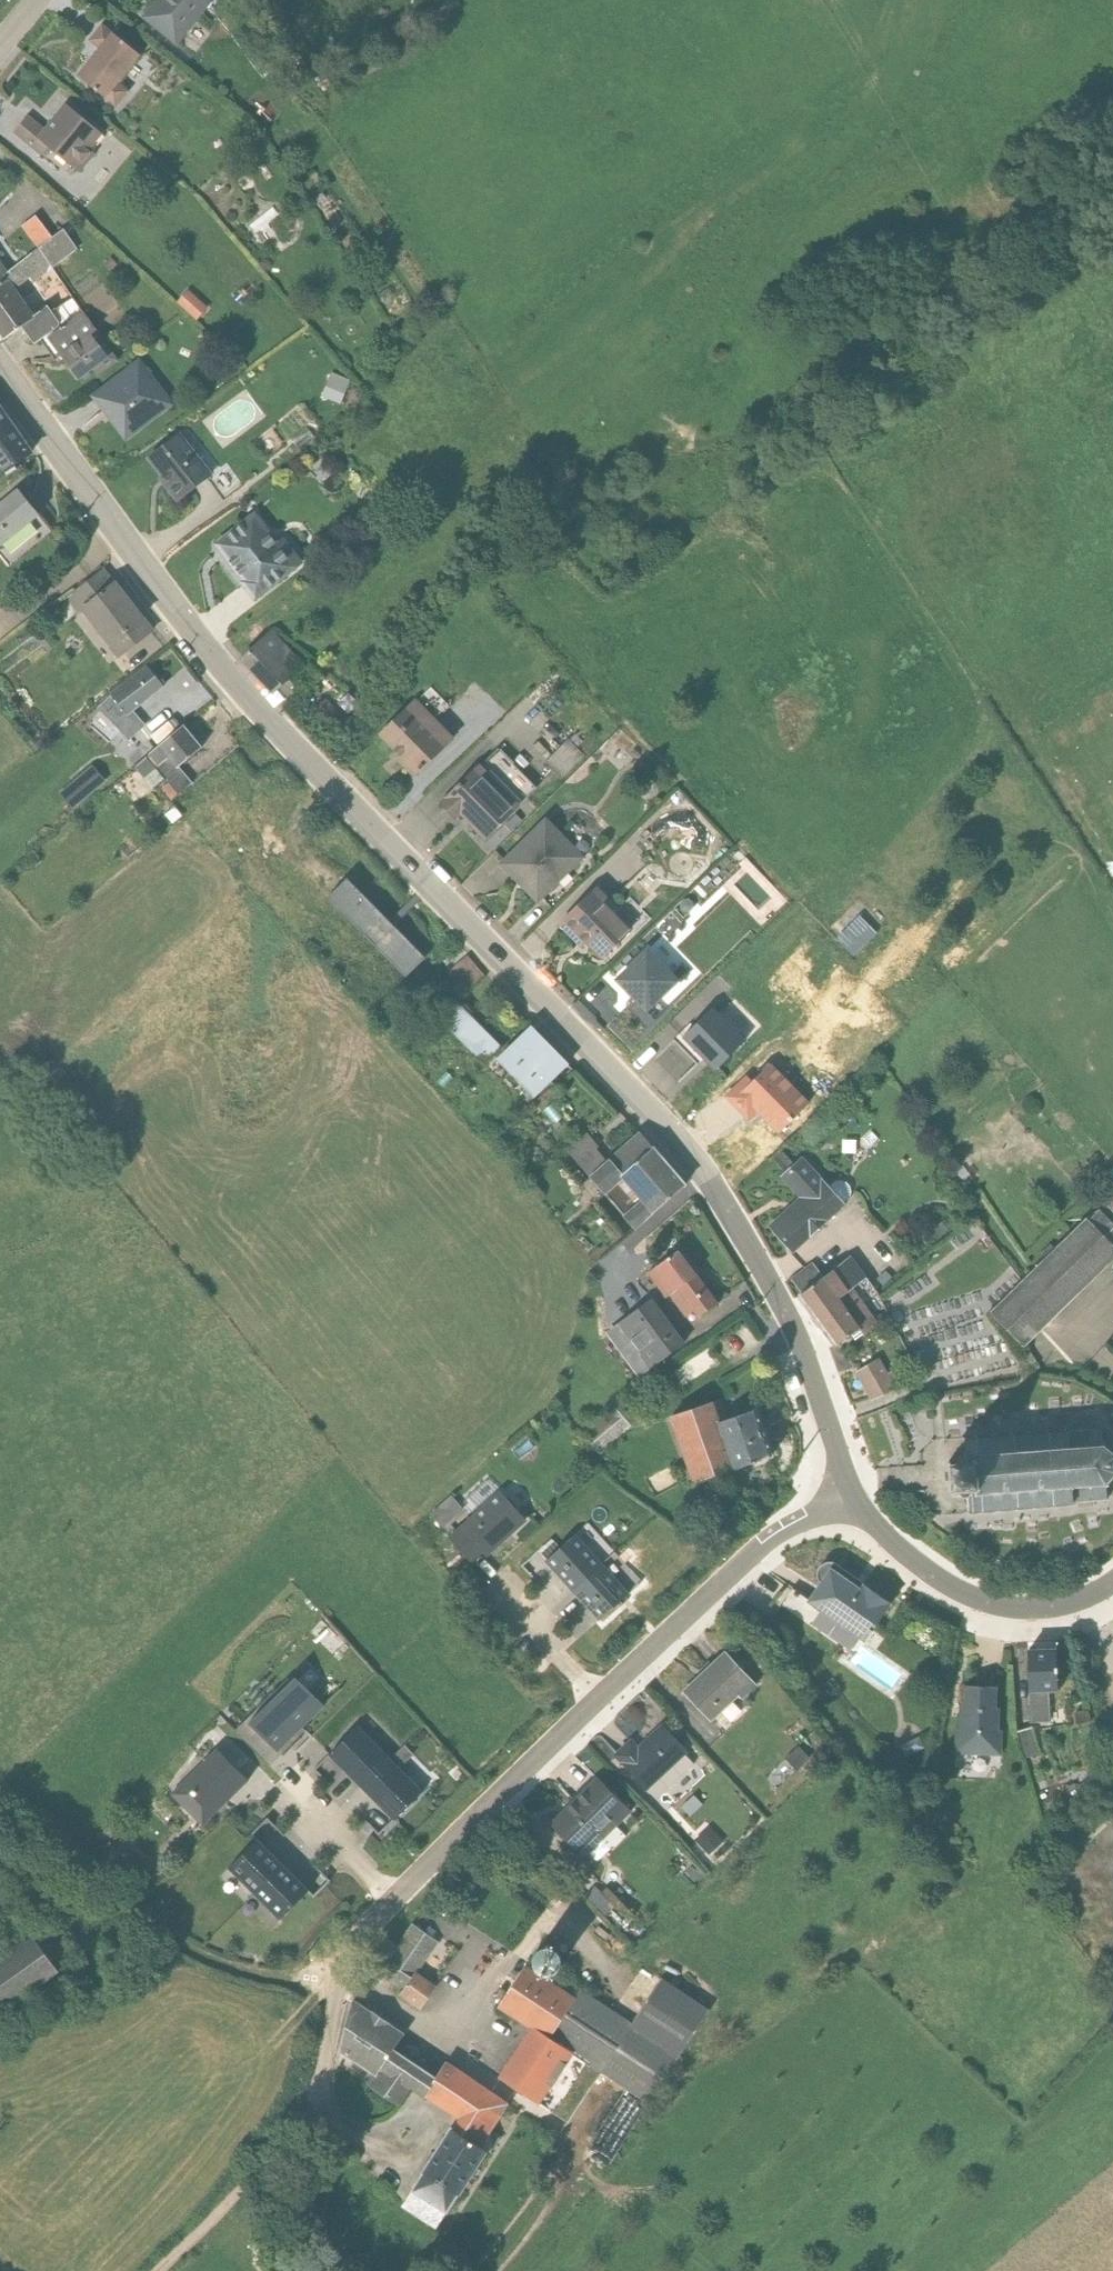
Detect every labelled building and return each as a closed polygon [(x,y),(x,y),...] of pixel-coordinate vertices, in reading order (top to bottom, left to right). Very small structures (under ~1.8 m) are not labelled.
[(148,18),(180,44),(215,0),(162,0),(148,18)] [(141,55),(103,26),(91,41),(99,49),(79,77),(116,108),(131,93),(120,84),(141,55)] [(102,134),(66,105),(46,133),(27,116),(13,132),(43,154),(49,149),(79,174),(97,155),(91,151),(102,134)] [(4,340),(22,327),(33,343),(61,325),(52,312),(73,299),(39,251),(10,273),(0,281),(0,334),(4,340)] [(10,273),(0,260),(0,281),(10,273)] [(188,290),(176,303),(197,321),(208,308),(188,290)] [(85,313),(51,339),(81,378),(91,369),(99,378),(119,361),(85,313)] [(127,439),(173,404),(141,362),(94,398),(127,439)] [(329,378),(322,396),(341,403),(350,380),(335,374),(334,379),(329,378)] [(32,453),(0,411),(0,472),(2,474),(32,453)] [(307,428),(291,440),(298,448),(313,436),(307,428)] [(168,483),(165,485),(177,502),(213,474),(181,433),(150,457),(168,483)] [(0,506),(0,557),(9,567),(52,532),(18,491),(0,506)] [(279,542),(256,515),(218,544),(245,580),(242,583),(255,599),(304,562),(284,539),(279,542)] [(103,569),(52,609),(65,624),(81,610),(109,646),(107,647),(117,658),(152,631),(115,583),(114,584),(103,569)] [(272,632),(243,659),(273,692),(280,685),(290,697),(308,682),(298,671),(305,665),(272,632)] [(148,667),(97,708),(129,741),(145,725),(132,711),(163,686),(148,667)] [(325,699),(313,709),(327,727),(340,716),(325,699)] [(417,700),(380,734),(401,756),(398,759),(414,776),(453,739),(417,700)] [(345,716),(333,728),(344,740),(357,729),(345,716)] [(183,726),(133,767),(155,791),(156,790),(166,804),(192,783),(178,767),(201,748),(183,726)] [(549,760),(565,776),(587,755),(572,739),(549,760)] [(498,750),(442,803),(456,818),(461,813),(484,837),(535,789),(498,750)] [(92,765),(58,794),(72,810),(106,781),(92,765)] [(548,820),(500,864),(515,880),(519,877),(542,899),(584,856),(548,820)] [(350,873),(332,890),(411,972),(428,956),(350,873)] [(599,887),(557,926),(571,940),(578,934),(601,958),(633,928),(617,911),(620,909),(599,887)] [(858,916),(836,939),(854,957),(876,934),(858,916)] [(649,947),(615,979),(647,1013),(681,981),(649,947)] [(467,956),(448,972),(455,986),(464,995),(485,977),(467,956)] [(450,998),(435,1014),(483,1064),(499,1048),(450,998)] [(713,1008),(682,1038),(715,1071),(746,1041),(713,1008)] [(531,1028),(497,1061),(534,1098),(556,1077),(561,1083),(573,1071),(531,1028)] [(748,1077),(726,1097),(748,1119),(757,1110),(780,1133),(808,1105),(770,1065),(752,1082),(748,1077)] [(588,1133),(568,1151),(634,1229),(686,1187),(640,1134),(607,1162),(597,1150),(601,1147),(588,1133)] [(799,1200),(770,1227),(793,1252),(845,1204),(844,1203),(849,1198),(851,1192),(850,1186),(846,1182),(839,1180),(834,1182),(829,1187),(802,1157),(779,1178),(799,1200)] [(1104,1203),(1112,1213),(1112,1195),(1104,1203)] [(989,1313),(1024,1347),(1112,1260),(1112,1224),(1099,1209),(1055,1250),(1050,1244),(1037,1256),(1043,1262),(989,1313)] [(677,1290),(693,1312),(698,1318),(716,1304),(678,1251),(647,1274),(665,1299),(669,1296),(677,1290)] [(848,1292),(852,1288),(866,1277),(851,1256),(833,1270),(848,1292)] [(801,1293),(823,1277),(813,1265),(791,1280),(801,1293)] [(823,1277),(801,1293),(799,1295),(836,1345),(851,1335),(855,1340),(863,1335),(864,1337),(879,1325),(852,1288),(848,1292),(833,1270),(823,1277)] [(652,1299),(616,1325),(640,1357),(636,1360),(646,1372),(684,1343),(652,1299)] [(880,1357),(856,1371),(871,1397),(870,1398),(872,1401),(897,1389),(895,1386),(906,1380),(899,1367),(887,1373),(880,1357)] [(624,1402),(584,1435),(599,1454),(640,1418),(624,1402)] [(714,1402),(671,1416),(695,1482),(734,1468),(772,1456),(756,1409),(723,1420),(714,1402)] [(947,1462),(951,1465),(952,1487),(949,1490),(951,1492),(955,1488),(959,1488),(959,1492),(963,1496),(967,1495),(968,1510),(965,1512),(967,1514),(970,1510),(980,1510),(980,1513),(982,1513),(982,1509),(997,1509),(997,1511),(1000,1511),(1000,1508),(1016,1507),(1015,1510),(1018,1510),(1017,1506),(1033,1505),(1033,1509),(1035,1508),(1036,1505),(1050,1504),(1051,1507),(1053,1507),(1053,1503),(1068,1503),(1069,1506),(1071,1505),(1071,1503),(1073,1503),(1073,1502),(1106,1500),(1106,1487),(1108,1485),(1106,1482),(1112,1475),(1112,1451),(1105,1442),(1106,1440),(1103,1438),(1103,1425),(1062,1429),(1062,1426),(1060,1426),(1060,1430),(1045,1431),(1045,1428),(1042,1428),(1042,1431),(1027,1432),(1027,1429),(1024,1429),(1024,1433),(1009,1434),(1009,1431),(1006,1431),(1006,1434),(991,1435),(991,1432),(989,1432),(989,1436),(974,1437),(974,1434),(971,1434),(971,1437),(964,1438),(962,1436),(960,1438),(963,1441),(964,1455),(960,1455),(957,1459),(958,1463),(953,1463),(949,1460),(947,1462)] [(669,1466),(645,1480),(655,1497),(679,1484),(669,1466)] [(502,1491),(450,1538),(470,1560),(482,1549),(487,1555),(527,1519),(502,1491)] [(451,1496),(431,1514),(443,1528),(464,1510),(451,1496)] [(588,1522),(545,1560),(572,1590),(615,1552),(588,1522)] [(643,1581),(615,1552),(572,1590),(600,1621),(643,1581)] [(820,1585),(807,1601),(865,1642),(891,1604),(863,1585),(860,1589),(843,1576),(843,1571),(839,1566),(835,1562),(829,1562),(824,1563),(819,1566),(816,1572),(816,1577),(818,1582),(820,1585)] [(1055,1650),(1028,1651),(1030,1723),(1050,1722),(1048,1692),(1057,1692),(1055,1650)] [(726,1653),(684,1691),(711,1720),(739,1695),(742,1699),(757,1686),(726,1653)] [(296,1676),(251,1722),(278,1750),(324,1705),(296,1676)] [(995,1688),(963,1687),(963,1707),(959,1707),(958,1730),(954,1730),(954,1754),(1002,1757),(1002,1731),(997,1731),(998,1708),(994,1708),(995,1688)] [(390,1760),(358,1727),(330,1755),(363,1788),(390,1760)] [(617,1754),(649,1790),(659,1780),(669,1787),(694,1764),(688,1756),(689,1755),(662,1727),(639,1748),(630,1742),(617,1754)] [(1032,1727),(1015,1732),(1023,1758),(1039,1752),(1032,1727)] [(311,1763),(327,1748),(315,1735),(299,1750),(311,1763)] [(919,1736),(899,1746),(904,1758),(925,1748),(919,1736)] [(798,1747),(785,1759),(796,1771),(809,1759),(798,1747)] [(216,1749),(172,1794),(201,1825),(249,1781),(216,1749)] [(363,1788),(395,1819),(422,1792),(390,1760),(363,1788)] [(597,1779),(552,1823),(586,1857),(631,1813),(597,1779)] [(709,1826),(694,1840),(708,1855),(723,1842),(709,1826)] [(283,1866),(257,1840),(228,1869),(254,1895),(283,1866)] [(109,1854),(116,1848),(110,1842),(103,1849),(109,1854)] [(254,1895),(280,1921),(309,1891),(283,1866),(254,1895)] [(138,1881),(129,1890),(141,1902),(146,1897),(150,1893),(138,1881)] [(412,1924),(378,1973),(403,1990),(399,1995),(420,2010),(435,1986),(418,1974),(439,1943),(412,1924)] [(59,1971),(55,1965),(71,1954),(54,1930),(38,1941),(35,1937),(33,1935),(0,1958),(0,2015),(59,1971)] [(529,2028),(497,2077),(569,2123),(602,2072),(648,2103),(710,2008),(661,1977),(633,2021),(581,1988),(575,1997),(526,1965),(497,2008),(529,2028)] [(376,2077),(395,2049),(405,2034),(353,2000),(352,2001),(340,2052),(374,2075),(376,2077)] [(376,2077),(374,2075),(367,2085),(400,2106),(410,2087),(456,2118),(451,2127),(481,2146),(509,2103),(447,2060),(436,2076),(395,2049),(376,2077)] [(481,2146),(451,2127),(401,2207),(436,2229),(488,2151),(481,2146)]
